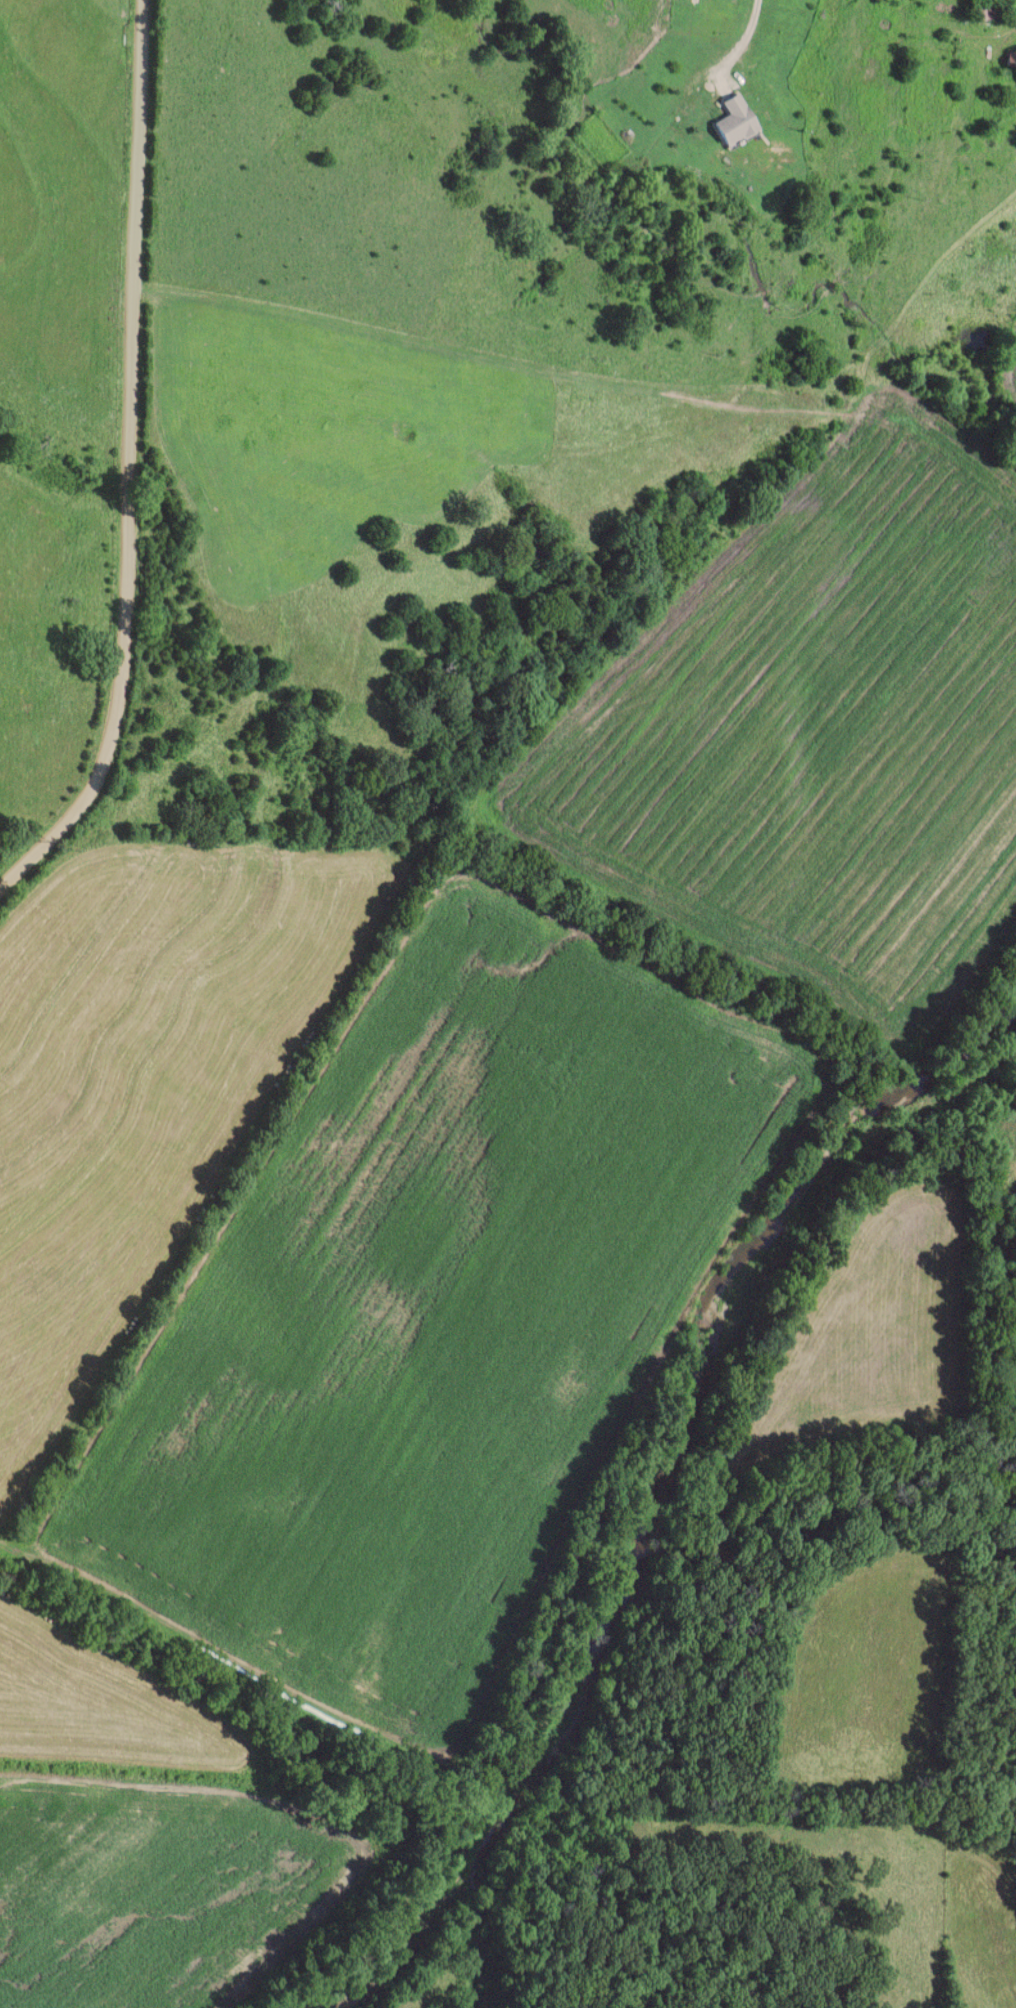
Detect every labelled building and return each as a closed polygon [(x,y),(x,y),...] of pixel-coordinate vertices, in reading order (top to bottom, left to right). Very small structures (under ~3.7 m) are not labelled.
[(712,122),(722,145),(754,131),(738,94),(721,101),(727,116),(712,122)]
